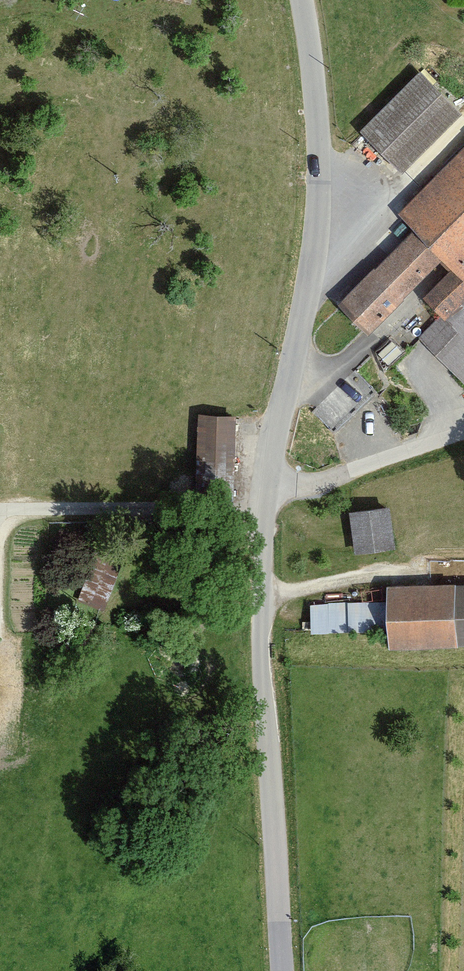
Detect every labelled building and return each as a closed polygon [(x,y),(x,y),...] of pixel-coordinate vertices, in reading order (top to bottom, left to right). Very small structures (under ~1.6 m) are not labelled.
[(419,70),(361,129),(401,169),(459,111),(419,70)] [(397,214),(412,229),(336,305),(364,333),(441,256),(463,279),(463,146),(397,214)] [(417,337),(463,383),(463,290),(417,337)] [(233,419),(194,417),(190,481),(229,484),(233,419)] [(391,549),(386,506),(347,510),(352,554),(391,549)] [(79,602),(108,610),(126,547),(96,539),(79,602)] [(385,648),(463,646),(463,583),(384,585),(385,648)] [(379,629),(378,598),(312,600),(313,630),(379,629)]
